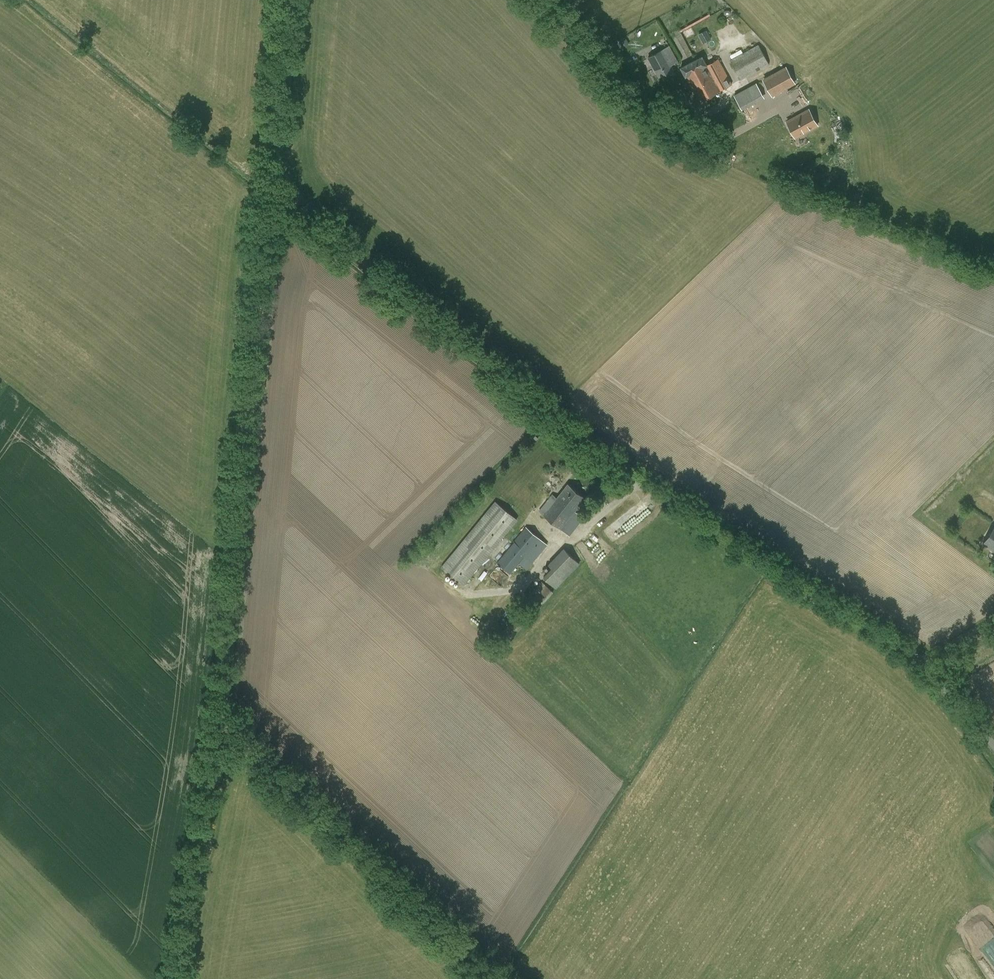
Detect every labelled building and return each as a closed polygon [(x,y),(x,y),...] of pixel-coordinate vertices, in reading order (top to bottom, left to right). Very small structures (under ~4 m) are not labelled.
[(741,79),(769,64),(759,44),(730,59),(741,79)] [(670,65),(677,61),(669,45),(648,56),(659,76),(672,69),(670,65)] [(720,90),(732,84),(718,59),(707,65),(702,55),(696,59),(699,64),(698,64),(700,68),(695,71),(697,76),(698,76),(702,83),(713,77),(720,90)] [(700,101),(720,90),(713,77),(702,83),(698,76),(697,76),(695,71),(700,68),(698,64),(699,64),(696,59),(681,67),(686,76),(700,101)] [(763,81),(773,98),(796,85),(787,68),(763,81)] [(740,106),(764,94),(757,82),(734,93),(740,106)] [(787,122),(795,137),(817,125),(809,110),(787,122)] [(568,483),(557,497),(553,494),(540,510),(570,534),(583,517),(575,510),(585,497),(568,483)] [(463,585),(518,519),(495,500),(441,567),(463,585)] [(527,569),(548,544),(526,526),(496,561),(511,573),(519,563),(527,569)] [(983,543),(993,550),(993,526),(983,543)] [(553,584),(577,560),(564,548),(549,563),(551,565),(544,575),(553,584)] [(540,606),(554,591),(542,581),(529,595),(540,606)] [(464,607),(459,611),(466,619),(471,614),(464,607)]
